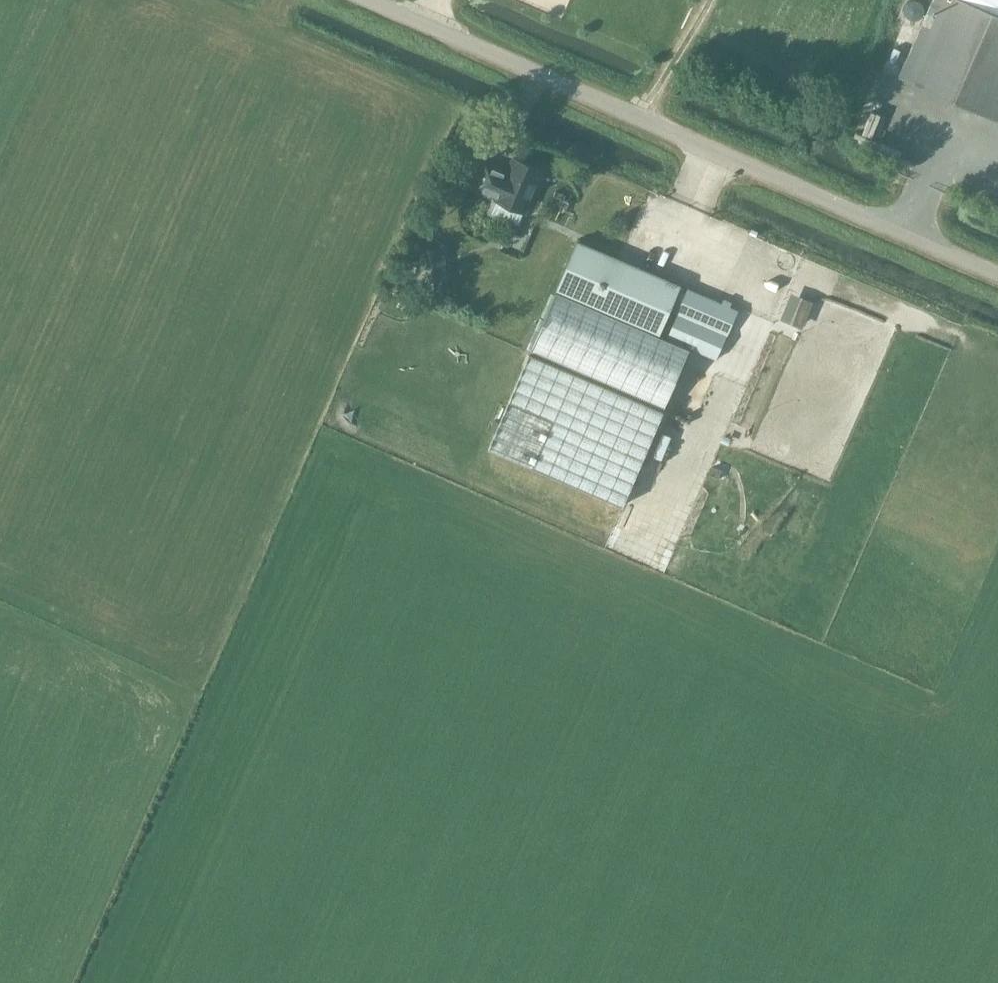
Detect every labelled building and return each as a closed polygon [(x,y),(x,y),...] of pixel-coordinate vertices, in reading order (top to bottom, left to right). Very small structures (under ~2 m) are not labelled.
[(967,4),(959,0),(938,0),(902,79),(997,123),(997,18),(978,9),(982,3),(976,0),(969,0),(967,4)] [(982,3),(978,9),(997,18),(997,0),(976,0),(982,3)] [(830,83),(827,89),(834,92),(837,86),(830,83)] [(542,172),(512,159),(506,173),(484,164),(473,189),(495,199),(494,201),(523,214),(542,172)] [(724,337),(735,312),(576,240),(527,350),(484,444),(617,504),(687,349),(713,361),(724,336),(724,337)] [(445,269),(423,271),(424,282),(446,280),(445,269)] [(801,327),(813,299),(790,290),(779,318),(801,327)] [(712,466),(709,473),(719,477),(722,470),(712,466)] [(591,511),(590,522),(608,526),(610,515),(591,511)]
